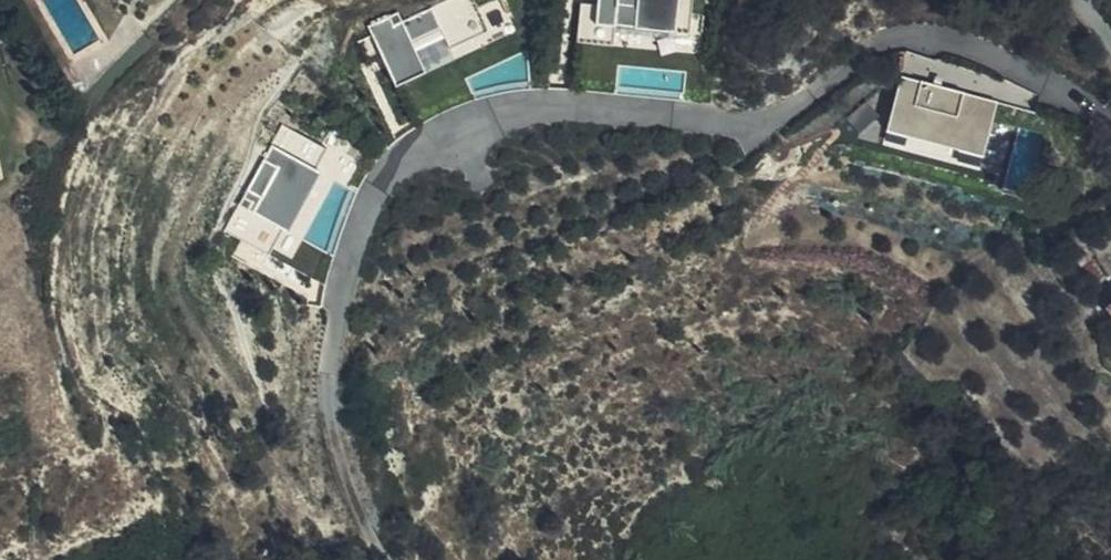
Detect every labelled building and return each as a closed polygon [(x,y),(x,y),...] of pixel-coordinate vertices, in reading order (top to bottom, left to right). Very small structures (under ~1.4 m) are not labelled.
[(370,25),(399,85),(518,29),(504,0),(496,0),(480,8),(476,0),(449,0),(405,20),(401,11),(370,25)] [(598,22),(691,32),(695,0),(600,0),(598,22)] [(999,103),(904,76),(889,129),(985,156),(999,103)] [(275,253),(330,148),(282,123),(228,228),(275,253)]
